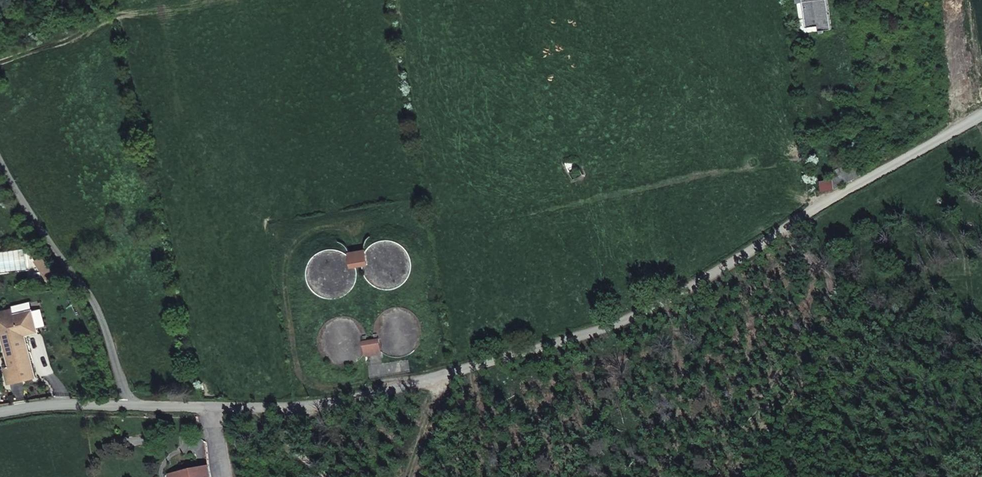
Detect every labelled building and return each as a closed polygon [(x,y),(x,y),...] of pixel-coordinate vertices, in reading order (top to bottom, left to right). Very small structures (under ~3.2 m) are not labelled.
[(819,31),(818,26),(807,28),(803,0),(797,0),(801,27),(807,32),(819,31)] [(807,28),(818,26),(819,31),(832,29),(828,0),(803,0),(807,28)] [(841,175),(849,170),(845,165),(836,170),(839,176),(841,175)] [(574,180),(585,174),(580,166),(569,172),(574,180)] [(823,191),(835,189),(862,175),(857,166),(841,175),(839,176),(834,179),(822,181),(823,191)] [(364,254),(364,251),(348,254),(349,256),(346,254),(341,251),(334,249),(329,249),(326,250),(321,252),(318,253),(314,257),(310,261),(308,266),(307,271),(307,273),(307,276),(308,281),(309,284),(310,287),(314,292),(319,296),(324,298),(327,299),(329,299),(334,299),(338,298),(343,297),(345,295),(350,292),(353,287),(355,283),(356,278),(357,276),(356,271),(355,266),(362,266),(362,270),(364,275),(365,278),(370,284),(375,288),(382,290),(389,290),(396,288),(400,286),(403,283),(406,280),(409,275),(410,272),(411,269),(411,264),(410,258),(409,255),(407,252),(404,248),(399,244),(396,242),(392,241),(387,240),(384,240),(379,242),(372,245),(369,248),(366,251),(364,254)] [(38,264),(47,281),(53,278),(44,260),(38,264)] [(350,317),(346,316),(341,316),(337,317),(334,318),(330,320),(328,321),(325,324),(322,327),(320,330),(319,335),(318,340),(318,345),(317,345),(317,346),(319,346),(319,347),(320,350),(321,353),(323,355),(325,357),(327,360),(329,362),(333,364),(337,365),(341,366),(345,366),(349,365),(353,364),(358,362),(361,359),(365,355),(366,355),(367,361),(366,367),(368,379),(410,372),(407,359),(381,364),(379,353),(382,352),(386,354),(390,356),(394,357),(399,357),(402,357),(405,356),(409,354),(412,353),(414,351),(417,348),(419,345),(421,341),(423,336),(423,332),(423,328),(424,328),(424,327),(423,327),(422,324),(421,321),(419,318),(417,315),(414,313),(411,310),(407,308),(403,307),(399,307),(395,307),(391,308),(387,310),(384,312),(380,315),(377,319),(374,325),(374,334),(375,340),(368,341),(367,335),(366,330),(364,327),(361,324),(357,321),(354,318),(350,317)] [(33,311),(15,314),(3,317),(0,318),(0,327),(10,367),(5,368),(8,384),(32,379),(20,333),(37,329),(33,311)] [(36,377),(26,337),(38,333),(37,329),(20,333),(32,379),(36,377)] [(208,467),(175,475),(175,476),(210,476),(208,467)]
